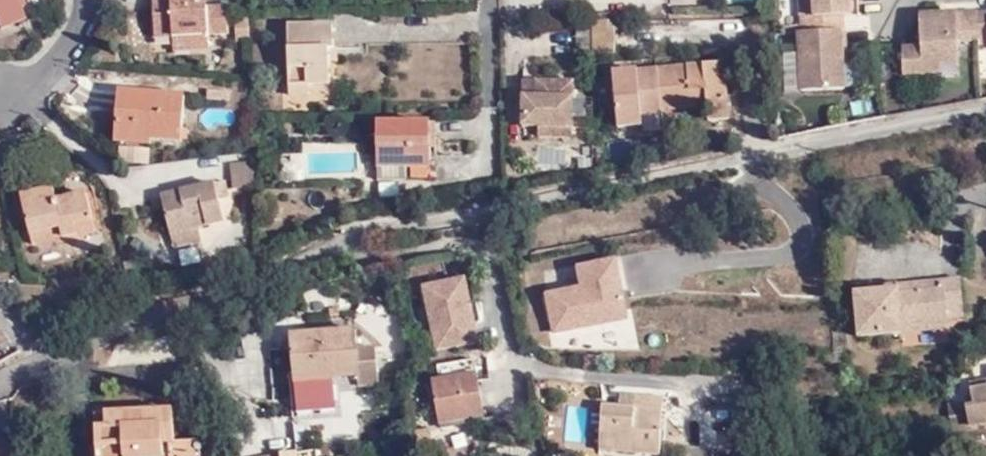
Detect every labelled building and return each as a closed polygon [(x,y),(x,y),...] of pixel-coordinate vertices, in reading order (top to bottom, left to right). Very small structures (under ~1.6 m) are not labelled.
[(23,0),(0,0),(0,21),(3,29),(29,18),(22,0),(23,0)] [(191,7),(190,0),(154,0),(155,38),(173,37),(192,36),(192,50),(210,49),(209,34),(230,33),(228,6),(198,7),(191,7)] [(850,0),(810,0),(810,16),(799,17),(800,28),(842,27),(843,27),(842,15),(851,15),(850,0)] [(799,17),(810,16),(810,0),(799,0),(799,17)] [(958,43),(976,42),(975,36),(974,10),(918,13),(920,48),(901,48),(902,75),(942,74),(942,65),(959,64),(958,43)] [(974,10),(975,36),(985,36),(985,10),(974,10)] [(248,21),(236,22),(237,42),(249,41),(248,21)] [(614,54),(613,21),(593,22),(592,55),(614,54)] [(328,62),(328,49),(333,49),(332,25),(288,26),(289,84),(308,84),(328,83),(328,62)] [(844,86),(842,27),(800,28),(801,87),(844,86)] [(173,37),(174,51),(192,50),(192,36),(173,37)] [(336,62),(336,49),(333,49),(328,49),(328,62),(336,62)] [(730,119),(725,64),(658,69),(662,110),(707,106),(708,120),(730,119)] [(521,95),(535,95),(535,80),(521,80),(521,95)] [(573,96),(573,81),(535,80),(535,95),(573,96)] [(290,94),(308,93),(308,84),(289,84),(290,94)] [(182,141),(185,96),(119,91),(115,142),(151,145),(151,139),(182,141)] [(572,139),(573,129),(573,96),(535,95),(521,95),(520,128),(538,128),(554,128),(553,138),(572,139)] [(377,159),(408,160),(408,166),(432,166),(432,124),(377,123),(377,159)] [(538,128),(538,138),(553,138),(554,128),(538,128)] [(278,146),(278,137),(269,137),(268,146),(278,146)] [(148,164),(150,150),(129,148),(128,163),(148,164)] [(377,180),(408,181),(408,166),(408,160),(377,159),(377,180)] [(254,186),(251,162),(230,164),(233,189),(254,186)] [(227,180),(215,183),(162,196),(175,248),(201,241),(198,227),(224,220),(219,199),(231,196),(227,180)] [(78,233),(75,223),(94,219),(89,194),(58,201),(55,188),(22,196),(31,233),(62,227),(64,236),(78,233)] [(78,233),(96,229),(94,219),(75,223),(78,233)] [(31,233),(33,242),(64,236),(62,227),(31,233)] [(570,309),(551,312),(554,331),(627,318),(617,261),(580,268),(583,287),(566,290),(570,309)] [(855,286),(859,337),(903,333),(902,322),(946,318),(963,317),(960,278),(943,280),(944,290),(901,295),(900,290),(878,293),(877,284),(855,286)] [(901,284),(900,282),(877,284),(878,293),(900,290),(901,295),(944,290),(943,280),(901,284)] [(478,342),(465,281),(425,289),(437,350),(478,342)] [(570,309),(566,290),(548,294),(551,312),(570,309)] [(947,329),(947,327),(946,318),(902,322),(903,333),(929,331),(947,329)] [(356,350),(354,331),(291,336),(294,382),(315,380),(315,385),(290,387),(293,415),(334,412),(331,379),(359,377),(360,383),(378,382),(375,348),(356,350)] [(485,417),(477,374),(434,381),(441,425),(485,417)] [(964,381),(966,389),(985,385),(985,377),(964,381)] [(966,389),(968,400),(960,402),(964,425),(985,421),(985,385),(966,389)] [(663,402),(618,398),(618,409),(662,411),(663,402)] [(659,453),(662,411),(618,409),(602,407),(600,450),(659,453)] [(174,424),(173,410),(162,411),(163,425),(174,424)] [(97,428),(98,455),(164,455),(164,446),(174,446),(174,424),(163,425),(162,411),(107,413),(107,428),(97,428)] [(0,444),(0,455),(13,455),(14,455),(4,441),(0,444)] [(712,448),(685,447),(685,455),(712,455),(712,448)]
